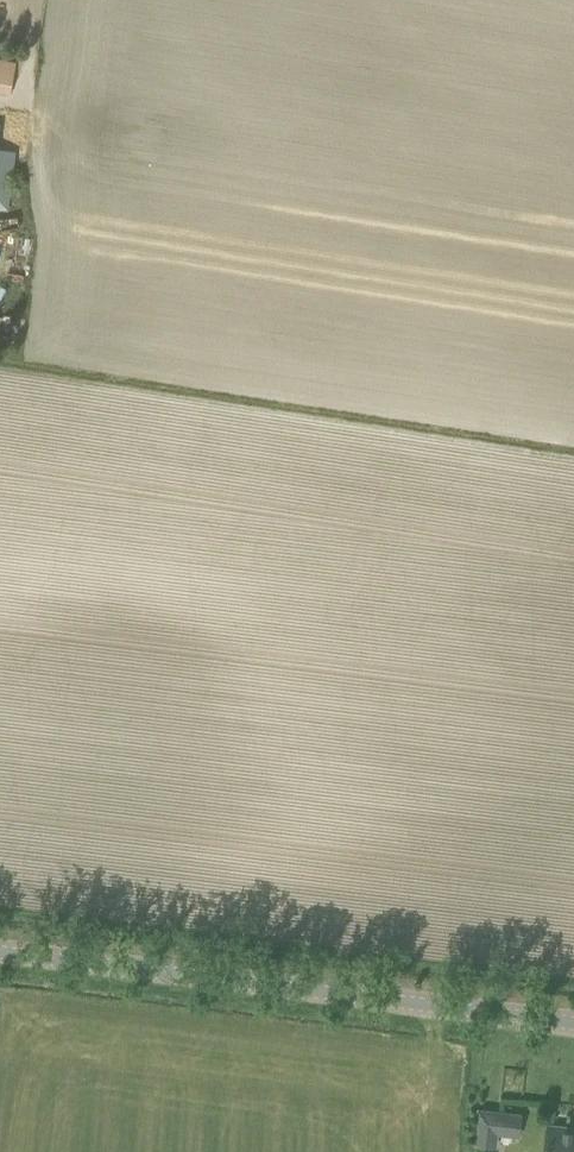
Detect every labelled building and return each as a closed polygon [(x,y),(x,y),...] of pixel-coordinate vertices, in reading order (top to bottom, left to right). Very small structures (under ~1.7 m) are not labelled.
[(10,95),(17,61),(0,58),(0,94),(10,95)] [(8,209),(16,157),(0,154),(0,207),(8,209)] [(524,1135),(525,1110),(479,1108),(478,1144),(499,1145),(500,1134),(524,1135)] [(547,1126),(544,1150),(544,1151),(573,1151),(573,1130),(547,1126)]
